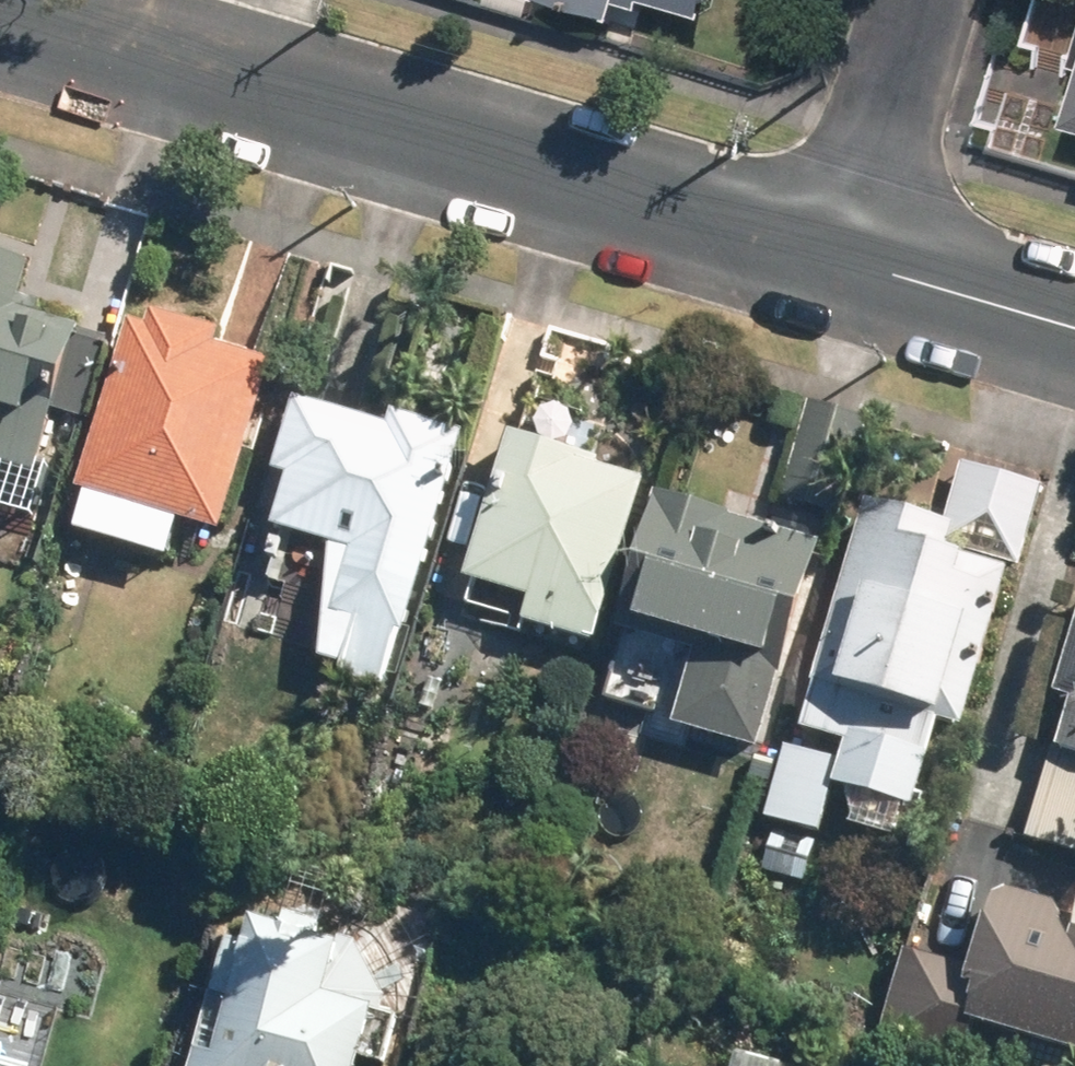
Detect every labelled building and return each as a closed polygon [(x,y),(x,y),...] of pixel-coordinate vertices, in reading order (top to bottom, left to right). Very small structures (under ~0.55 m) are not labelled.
[(726,13),(730,0),(683,0),(726,13)] [(0,261),(0,542),(60,557),(114,335),(27,314),(38,270),(0,261)] [(289,361),(160,317),(86,534),(214,578),(289,361)] [(471,437),(297,401),(282,474),(303,479),(292,530),(351,542),(325,663),(419,682),(471,437)] [(664,483),(533,435),(482,575),(542,597),(534,618),(605,644),(664,483)] [(818,543),(684,506),(648,637),(704,653),(683,727),(760,749),(818,543)] [(1018,553),(883,511),(813,728),(867,745),(854,786),(935,812),(1018,553)] [(1056,751),(1074,756),(1074,687),(1056,751)] [(851,761),(796,751),(789,788),(809,792),(803,825),(838,831),(851,761)] [(1010,887),(987,968),(905,945),(880,1035),(992,1065),(1001,1035),(1074,1056),(1074,905),(1010,887)] [(264,930),(222,1065),(373,1065),(388,1017),(334,1000),(348,956),(264,930)]
